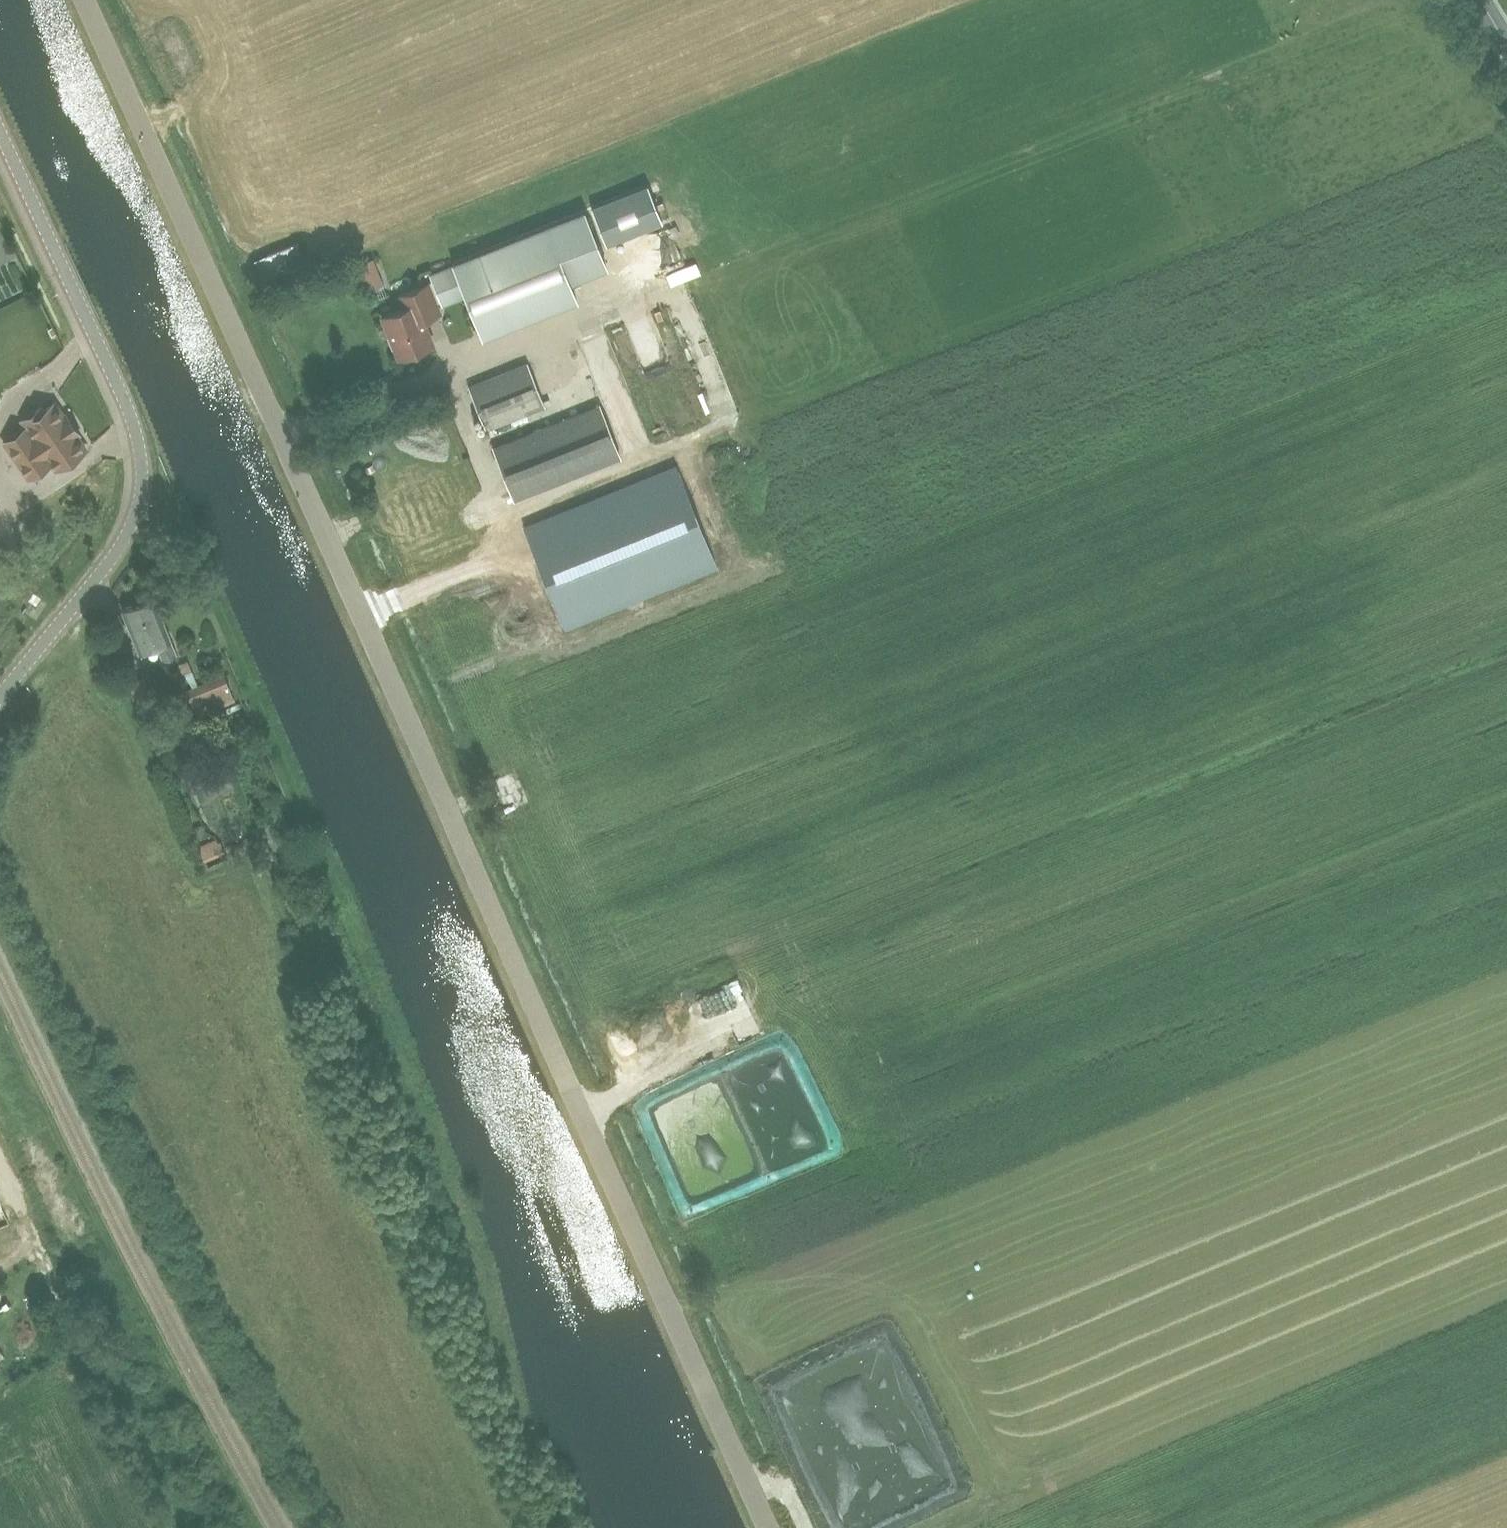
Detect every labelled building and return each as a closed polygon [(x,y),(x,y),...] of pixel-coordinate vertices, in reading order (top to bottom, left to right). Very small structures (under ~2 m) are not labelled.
[(606,244),(661,222),(646,185),(592,207),(606,244)] [(459,281),(482,338),(576,301),(546,225),(452,263),(453,265),(440,270),(446,286),(459,281)] [(398,357),(408,353),(409,355),(414,357),(421,354),(423,351),(422,347),(431,343),(422,322),(439,315),(426,284),(397,295),(402,308),(382,316),(398,357)] [(485,429),(543,406),(526,363),(468,386),(485,429)] [(27,424),(4,439),(29,477),(52,461),(56,468),(86,448),(76,433),(79,431),(67,414),(64,416),(53,400),(42,408),(40,405),(23,417),(27,424)] [(599,405),(492,448),(512,498),(619,455),(599,405)] [(353,445),(362,441),(360,435),(351,439),(353,445)] [(661,486),(511,543),(549,641),(698,584),(661,486)] [(163,660),(176,655),(170,640),(171,639),(153,596),(137,603),(122,609),(139,652),(155,646),(157,645),(163,660)] [(196,717),(235,702),(224,675),(185,690),(196,717)] [(116,689),(122,686),(118,677),(112,679),(116,689)] [(139,703),(153,697),(145,677),(131,682),(139,703)]
